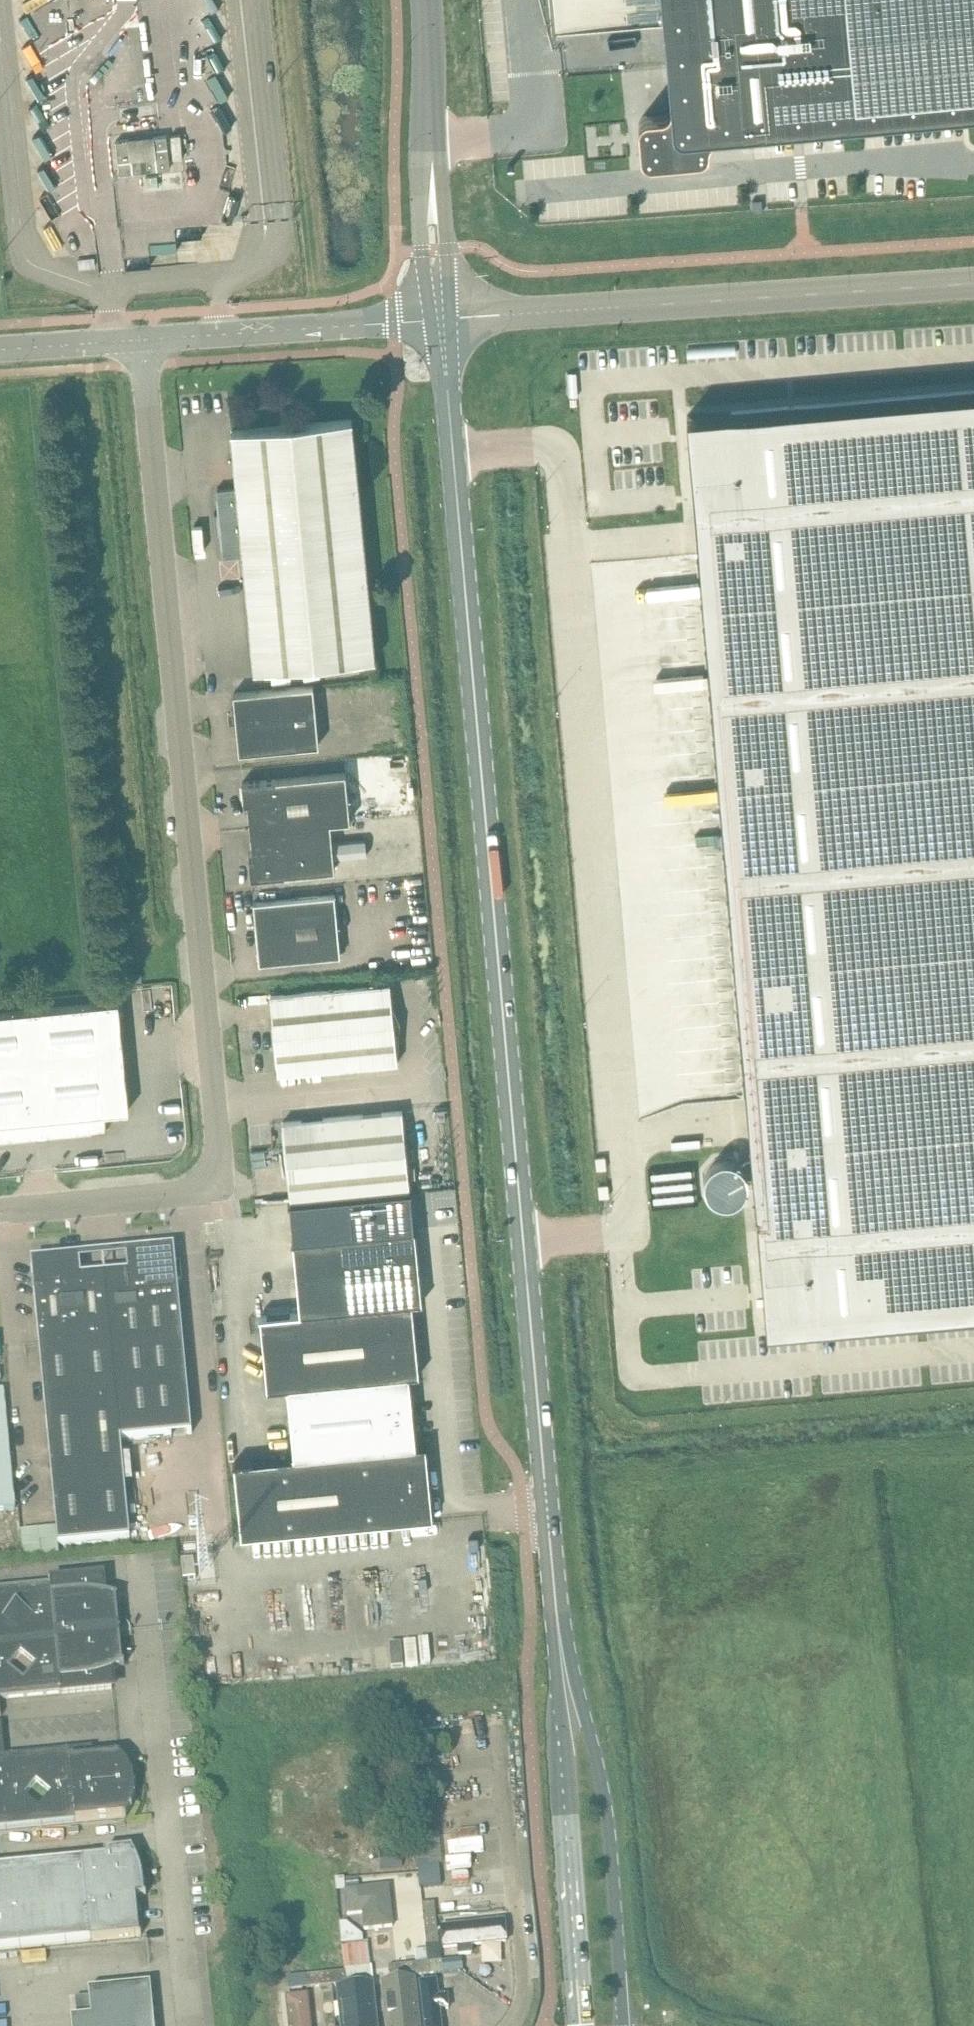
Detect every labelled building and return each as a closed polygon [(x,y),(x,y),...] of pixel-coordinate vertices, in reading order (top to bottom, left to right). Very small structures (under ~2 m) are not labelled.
[(671,101),(662,112),(649,113),(639,126),(641,150),(653,160),(699,156),(709,143),(719,132),(973,109),(973,0),(662,0),(671,101)] [(156,156),(131,159),(129,139),(116,140),(120,173),(170,168),(166,135),(154,136),(156,156)] [(687,415),(767,1328),(973,1310),(973,390),(687,415)] [(375,659),(352,419),(231,431),(237,490),(217,493),(223,553),(243,551),(255,670),(375,659)] [(314,685),(294,687),(234,693),(239,752),(259,750),(320,745),(314,685)] [(251,878),(271,876),(335,870),(331,823),(350,821),(346,772),(242,782),(244,802),(248,802),(254,857),(249,857),(251,878)] [(335,894),(274,900),(254,902),(260,963),(341,955),(335,894)] [(330,989),(338,1069),(398,1063),(390,983),(330,989)] [(338,1069),(330,989),(270,995),(278,1074),(338,1069)] [(0,1012),(0,1140),(106,1130),(105,1112),(129,1110),(118,1001),(0,1012)] [(342,1116),(350,1196),(410,1190),(402,1110),(342,1116)] [(350,1196),(342,1116),(282,1122),(290,1202),(350,1196)] [(433,1190),(435,1219),(458,1217),(457,1189),(433,1190)] [(294,1458),(233,1463),(233,1465),(235,1465),(241,1535),(241,1536),(433,1518),(433,1517),(432,1517),(425,1446),(427,1446),(427,1445),(415,1446),(408,1376),(420,1375),(420,1373),(418,1373),(411,1303),(423,1302),(423,1300),(421,1301),(414,1230),(415,1230),(415,1229),(414,1229),(410,1190),(350,1196),(290,1202),(289,1202),(293,1241),(300,1312),(259,1316),(259,1318),(261,1317),(267,1388),(266,1388),(266,1389),(288,1387),(294,1458)] [(58,1544),(78,1543),(130,1538),(121,1439),(192,1433),(178,1282),(182,1282),(180,1262),(176,1263),(175,1252),(126,1257),(127,1272),(82,1276),(80,1261),(32,1266),(58,1544)] [(15,1510),(3,1389),(0,1389),(0,1511),(15,1510)] [(51,1582),(50,1582),(0,1587),(0,1642),(121,1631),(119,1631),(116,1599),(118,1599),(118,1597),(113,1595),(107,1594),(103,1593),(102,1579),(102,1578),(101,1578),(101,1577),(101,1578),(94,1578),(87,1579),(80,1580),(80,1579),(80,1580),(73,1580),(72,1580),(66,1581),(65,1581),(58,1582),(58,1581),(58,1582),(51,1582)] [(121,1631),(0,1642),(0,1698),(68,1691),(69,1691),(76,1690),(76,1691),(76,1690),(83,1690),(90,1689),(97,1688),(97,1689),(98,1689),(98,1688),(104,1688),(105,1688),(111,1687),(112,1687),(112,1686),(110,1672),(114,1670),(120,1667),(125,1665),(124,1663),(123,1664),(120,1632),(121,1632),(121,1631)] [(452,1640),(411,1641),(411,1665),(453,1664),(452,1640)] [(106,1818),(124,1816),(126,1817),(126,1816),(131,1805),(134,1795),(135,1783),(132,1772),(126,1762),(120,1755),(120,1754),(119,1753),(118,1754),(88,1757),(88,1748),(92,1748),(92,1747),(0,1755),(0,1828),(106,1818)] [(425,1819),(413,1820),(419,1859),(431,1858),(425,1819)] [(440,1867),(498,1859),(495,1839),(437,1847),(440,1867)] [(111,1850),(104,1851),(105,1857),(0,1867),(0,1948),(141,1935),(141,1934),(140,1934),(136,1896),(146,1895),(146,1893),(144,1893),(143,1881),(141,1870),(137,1858),(132,1849),(133,1848),(133,1847),(130,1848),(111,1850)] [(416,1860),(419,1887),(440,1885),(438,1865),(429,1866),(429,1859),(416,1860)] [(345,1888),(358,1887),(357,1882),(357,1879),(344,1880),(345,1888)] [(345,1888),(348,1914),(363,1913),(364,1928),(391,1926),(387,1884),(361,1887),(345,1888)] [(421,1905),(425,1946),(437,1944),(433,1904),(421,1905)] [(444,1947),(458,1945),(459,1954),(471,1953),(470,1944),(506,1941),(504,1921),(442,1927),(444,1947)] [(368,1941),(342,1944),(345,1967),(371,1964),(368,1941)] [(416,1962),(428,1961),(427,1950),(415,1952),(416,1962)] [(443,1960),(443,1964),(444,1971),(444,1972),(461,1971),(459,1958),(443,1960)] [(443,1960),(443,1959),(430,1960),(431,1972),(444,1971),(443,1964),(443,1960)] [(389,1965),(390,1977),(431,1973),(430,1961),(428,1961),(416,1962),(389,1965)] [(345,1967),(346,1969),(347,1980),(347,1981),(347,1982),(374,1980),(373,1964),(371,1964),(345,1967)] [(346,1969),(305,1973),(306,1986),(347,1981),(347,1980),(346,1969)] [(305,1973),(305,1972),(288,1974),(289,1988),(306,1986),(305,1973)] [(425,2025),(442,2025),(440,2009),(449,2008),(447,1995),(438,1996),(436,1980),(420,1981),(425,2025)] [(379,2025),(413,2025),(408,1982),(374,1985),(379,2025)] [(89,1989),(91,2015),(71,2017),(72,2025),(154,2025),(151,1985),(153,1985),(153,1983),(89,1989)] [(357,2003),(355,1990),(338,1992),(341,2025),(357,2025),(357,2020),(366,2019),(364,2002),(357,2003)] [(320,2010),(311,2011),(310,2000),(290,2002),(293,2025),(313,2025),(313,2021),(321,2020),(320,2010)]
